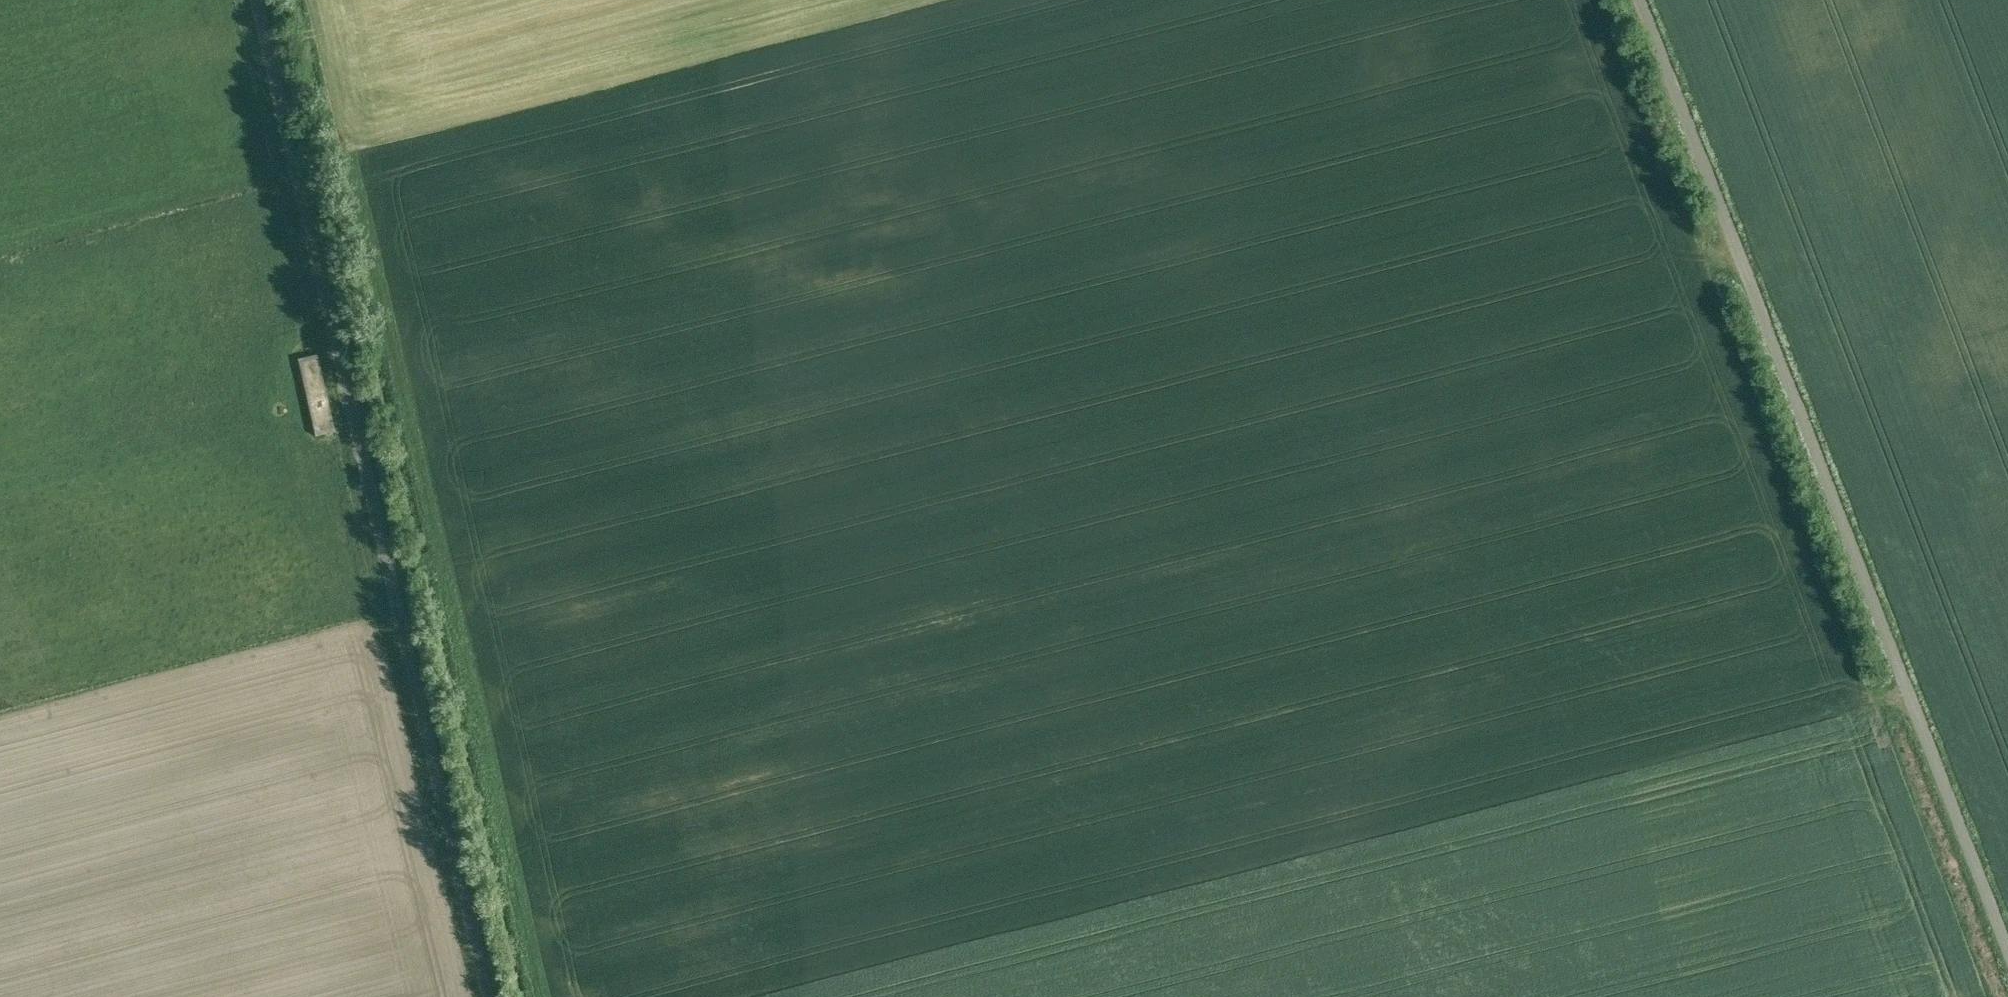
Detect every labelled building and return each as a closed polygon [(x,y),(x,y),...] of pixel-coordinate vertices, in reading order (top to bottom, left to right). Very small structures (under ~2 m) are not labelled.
[(318,356),(299,360),(316,437),(335,433),(318,356)]
